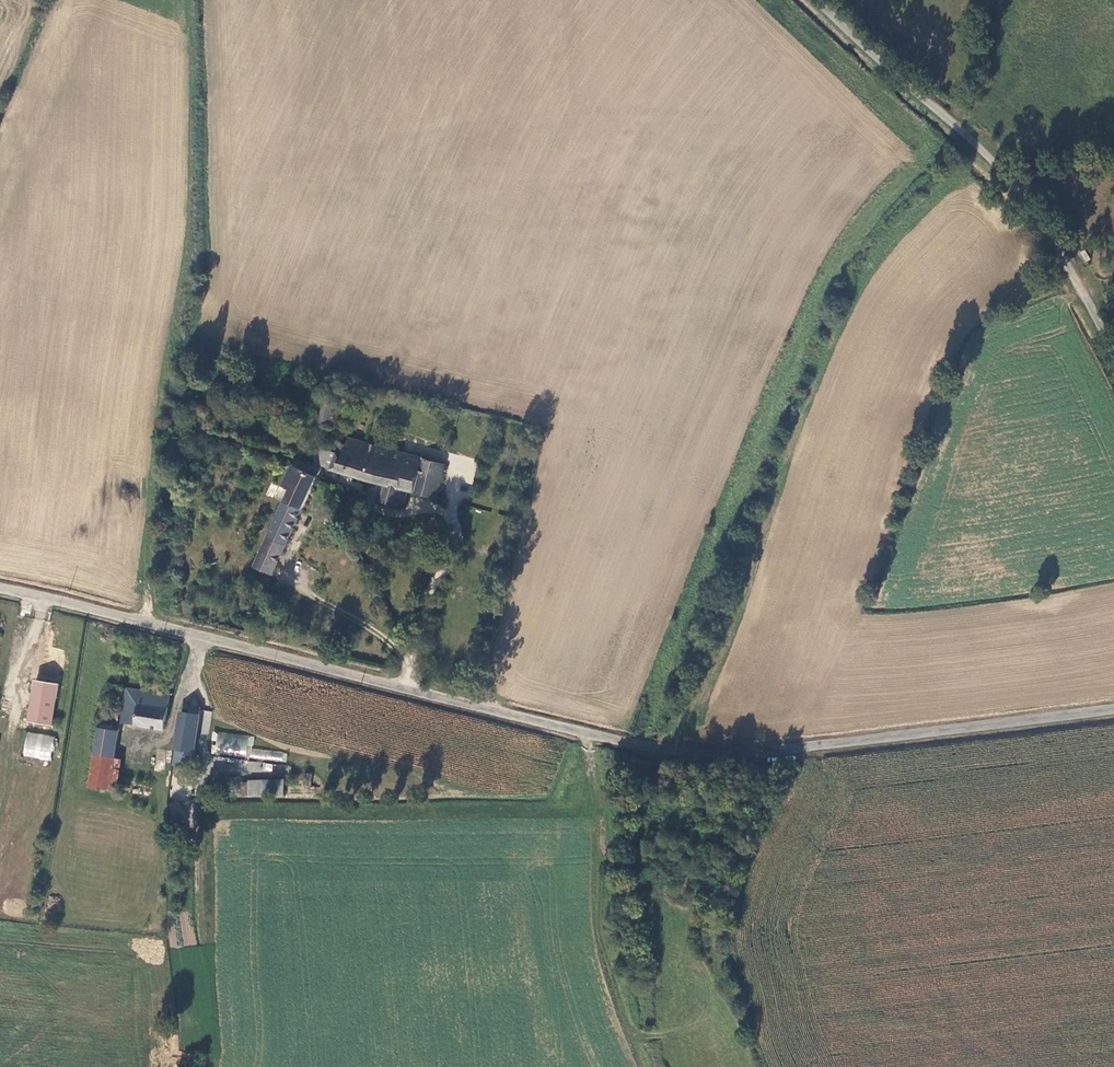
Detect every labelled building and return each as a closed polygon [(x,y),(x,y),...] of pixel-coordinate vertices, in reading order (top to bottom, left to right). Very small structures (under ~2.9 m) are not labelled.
[(335,429),(339,407),(320,403),(315,425),(335,429)] [(436,499),(444,465),(349,439),(347,446),(339,444),(336,454),(321,449),(316,462),(322,464),(323,468),(332,470),(332,472),(384,487),(380,504),(397,509),(399,505),(405,507),(408,493),(436,499)] [(306,464),(297,460),(293,467),(317,478),(320,471),(306,464)] [(316,479),(317,478),(293,467),(282,489),(285,491),(289,490),(284,504),(282,503),(253,568),(272,577),(316,479)] [(57,684),(34,681),(32,695),(34,695),(30,722),(47,724),(51,698),(54,698),(57,684)] [(493,691),(483,688),(482,694),(491,697),(493,691)] [(169,696),(126,690),(122,714),(121,722),(164,729),(169,696)] [(180,713),(176,743),(176,750),(194,752),(200,708),(191,707),(190,714),(180,713)] [(101,711),(99,722),(121,726),(121,722),(122,714),(101,711)] [(99,722),(94,756),(116,759),(121,726),(99,722)] [(23,757),(51,760),(54,735),(26,732),(23,757)] [(247,757),(247,758),(286,762),(287,752),(252,749),(254,736),(214,732),(212,754),(247,757)] [(94,756),(88,787),(117,792),(121,760),(116,759),(94,756)] [(285,795),(284,780),(249,781),(249,782),(241,783),(240,796),(285,795)] [(130,792),(153,794),(153,788),(149,788),(149,786),(131,784),(130,792)] [(178,823),(186,819),(177,801),(169,805),(178,823)]
